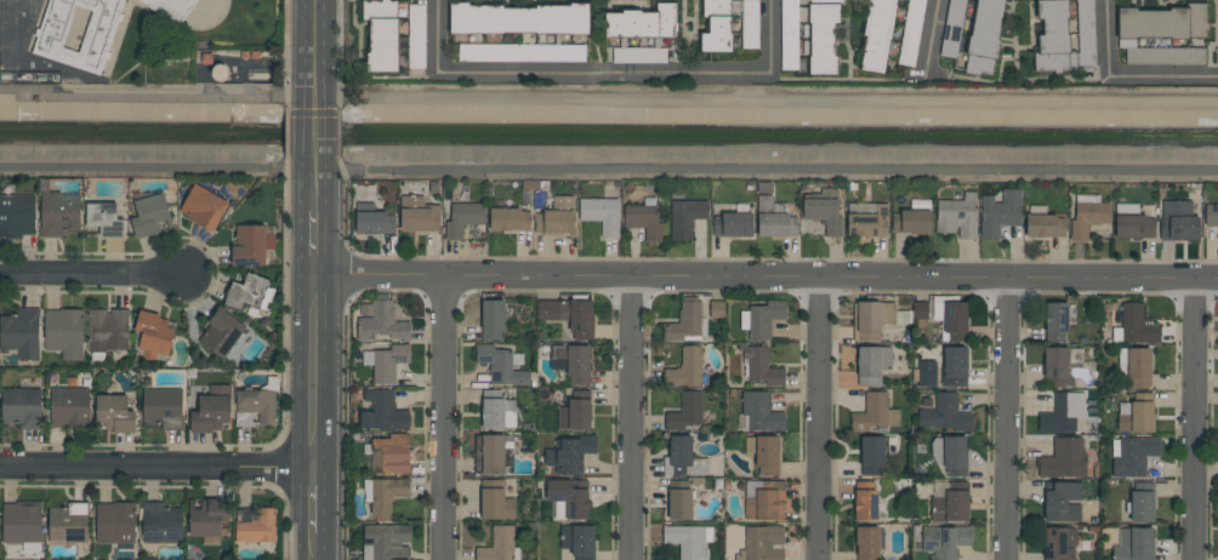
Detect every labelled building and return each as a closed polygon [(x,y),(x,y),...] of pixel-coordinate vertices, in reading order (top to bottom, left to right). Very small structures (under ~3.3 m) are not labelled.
[(39,29),(49,0),(125,0),(120,13),(123,15),(120,22),(116,21),(107,52),(109,53),(108,59),(104,59),(99,75),(32,52),(38,36),(34,35),(36,29),(39,29)] [(178,27),(141,0),(198,0),(178,27)] [(382,1),(382,0),(388,0),(388,1),(397,1),(397,55),(397,72),(365,72),(365,53),(370,53),(370,19),(363,19),(363,1),(382,1)] [(702,17),(702,0),(715,0),(729,0),(729,34),(730,34),(730,52),(700,52),(700,34),(708,34),(708,17),(702,17)] [(781,70),(781,0),(798,0),(798,70),(781,70)] [(810,5),(810,0),(842,0),(842,4),(838,4),(838,22),(833,22),(833,57),(836,57),(836,74),(809,74),(808,57),(810,57),(810,22),(808,22),(808,5),(810,5)] [(863,35),(869,0),(895,0),(894,5),(895,6),(889,39),(888,39),(882,73),(860,69),(866,36),(863,35)] [(898,64),(908,0),(925,0),(914,67),(898,64)] [(939,56),(948,0),(966,0),(956,58),(939,56)] [(969,35),(976,0),(1003,0),(996,41),(998,41),(996,58),(994,58),(991,75),(979,73),(979,76),(963,74),(967,55),(964,55),(967,34),(969,35)] [(1036,19),(1035,0),(1037,0),(1065,0),(1068,0),(1068,18),(1065,18),(1065,35),(1069,35),(1069,52),(1066,52),(1068,69),(1060,70),(1060,73),(1034,73),(1034,52),(1037,52),(1036,35),(1042,35),(1042,19),(1036,19)] [(758,48),(741,48),(741,1),(758,1),(758,48)] [(587,34),(534,34),(534,33),(502,33),(502,34),(449,34),(449,4),(468,4),(468,6),(502,6),(502,8),(535,8),(535,6),(570,6),(570,4),(588,4),(587,34)] [(675,39),(605,39),(605,13),(622,13),(622,11),(639,11),(639,13),(658,13),(658,4),(676,4),(676,23),(678,23),(678,32),(675,32),(675,39)] [(1134,38),(1134,39),(1117,39),(1117,8),(1136,8),(1136,11),(1169,11),(1169,8),(1188,8),(1188,4),(1205,4),(1205,23),(1207,23),(1207,30),(1205,30),(1205,38),(1188,38),(1188,39),(1171,39),(1171,38),(1134,38)] [(425,5),(425,68),(409,68),(409,5),(425,5)] [(459,44),(585,45),(585,62),(459,61),(459,44)] [(666,63),(613,63),(613,48),(666,48),(666,63)] [(1126,64),(1126,48),(1205,48),(1205,64),(1126,64)] [(214,234),(186,217),(187,216),(178,211),(194,183),(230,204),(214,234)] [(1021,189),(1021,205),(1020,205),(1020,225),(1000,225),(1000,239),(980,239),(980,196),(994,196),(994,202),(1001,202),(1001,189),(1021,189)] [(175,229),(137,240),(131,219),(132,218),(127,205),(135,202),(133,201),(164,193),(175,229)] [(34,235),(0,235),(0,195),(34,195),(34,235)] [(757,236),(758,195),(773,195),(773,213),(789,213),(789,217),(797,217),(797,238),(757,236)] [(63,238),(39,238),(40,196),(81,196),(80,232),(63,230),(63,238)] [(439,232),(400,232),(400,196),(423,196),(423,205),(440,205),(440,213),(439,213),(439,232)] [(574,196),(574,234),(535,234),(535,213),(543,213),(543,211),(552,211),(552,196),(574,196)] [(619,199),(619,236),(601,236),(602,221),(579,221),(579,199),(619,199)] [(842,238),(825,236),(825,221),(802,221),(802,199),(837,199),(837,218),(842,218),(842,238)] [(975,240),(957,240),(958,227),(955,227),(955,233),(935,233),(937,200),(977,200),(975,240)] [(671,241),(671,201),(707,201),(707,219),(693,219),(693,241),(671,241)] [(1199,241),(1160,241),(1160,221),(1162,221),(1162,201),(1191,201),(1191,216),(1199,216),(1199,241)] [(1070,240),(1070,221),(1075,221),(1075,202),(1110,202),(1109,223),(1102,223),(1102,225),(1088,225),(1087,240),(1070,240)] [(124,238),(99,238),(99,227),(86,227),(86,204),(116,204),(116,221),(124,221),(124,238)] [(375,204),(375,212),(386,212),(386,216),(394,216),(394,234),(355,234),(355,204),(375,204)] [(484,204),(484,224),(462,224),(462,240),(445,240),(445,221),(450,221),(450,204),(484,204)] [(887,236),(847,236),(847,213),(876,213),(876,204),(888,204),(888,219),(887,219),(887,236)] [(662,240),(645,240),(645,228),(624,228),(624,205),(658,205),(658,223),(662,223),(662,240)] [(1205,205),(1217,205),(1217,227),(1205,227),(1205,205)] [(519,210),(519,212),(529,212),(529,232),(490,232),(490,210),(519,210)] [(930,234),(892,233),(893,213),(900,213),(901,211),(930,211),(930,234)] [(752,238),(713,238),(713,217),(722,217),(722,213),(752,213),(752,238)] [(1057,215),(1057,218),(1065,218),(1065,238),(1026,238),(1026,215),(1057,215)] [(1116,238),(1116,216),(1145,216),(1145,218),(1155,218),(1155,239),(1116,238)] [(232,265),(232,246),(235,246),(235,225),(264,225),(264,265),(232,265)] [(232,281),(243,285),(247,273),(268,281),(258,308),(243,302),(240,310),(223,304),(232,281)] [(570,320),(535,320),(535,299),(592,299),(592,339),(573,339),(573,331),(570,331),(570,320)] [(394,322),(410,322),(410,341),(389,341),(389,335),(374,335),(374,341),(357,341),(358,318),(372,319),(372,301),(392,301),(392,310),(394,310),(394,322)] [(505,301),(505,331),(501,331),(501,339),(482,339),(482,301),(505,301)] [(710,318),(724,318),(724,301),(710,301),(710,318)] [(749,307),(767,307),(767,301),(785,301),(785,320),(770,320),(770,341),(749,341),(749,307)] [(701,336),(683,336),(683,341),(667,341),(667,342),(662,342),(664,324),(679,324),(679,302),(701,302),(701,336)] [(856,341),(858,302),(881,302),(880,341),(856,341)] [(927,319),(928,303),(912,302),(912,319),(927,319)] [(944,333),(944,302),(966,303),(966,342),(947,342),(947,333),(944,333)] [(883,324),(910,325),(911,311),(896,311),(896,303),(883,303),(883,324)] [(1045,341),(1045,303),(1068,303),(1066,341),(1045,341)] [(1160,344),(1121,343),(1121,303),(1143,304),(1143,319),(1152,319),(1152,326),(1160,326),(1160,344)] [(246,327),(223,360),(198,341),(210,325),(207,322),(218,307),(246,327)] [(8,353),(0,353),(0,316),(17,318),(17,309),(39,309),(39,360),(18,360),(18,350),(8,350),(8,353)] [(84,309),(84,313),(82,313),(82,359),(63,359),(63,350),(44,350),(44,312),(59,312),(59,309),(84,309)] [(106,353),(89,353),(89,309),(106,309),(106,314),(110,314),(110,310),(129,310),(129,315),(127,315),(127,350),(106,350),(106,353)] [(144,350),(138,349),(141,333),(135,332),(140,310),(160,315),(159,318),(169,320),(166,327),(175,330),(167,356),(156,354),(156,359),(152,361),(144,359),(143,356),(144,350)] [(374,350),(391,350),(391,345),(404,345),(404,344),(410,344),(410,364),(395,364),(395,384),(374,384),(374,350)] [(489,385),(489,364),(476,364),(476,345),(494,345),(494,350),(512,350),(511,371),(530,371),(530,385),(489,385)] [(701,347),(701,385),(665,385),(662,376),(665,370),(676,370),(676,367),(681,367),(681,365),(682,365),(682,345),(691,345),(701,347)] [(588,347),(590,385),(570,385),(570,377),(568,377),(567,358),(551,358),(551,347),(588,347)] [(768,347),(768,370),(785,370),(784,387),(765,387),(765,381),(747,379),(747,359),(742,359),(742,347),(768,347)] [(892,347),(890,370),(880,370),(880,377),(876,377),(876,387),(858,385),(858,347),(892,347)] [(966,347),(967,387),(941,387),(941,370),(944,370),(944,347),(966,347)] [(1043,387),(1045,348),(1069,348),(1069,378),(1064,378),(1064,387),(1043,387)] [(1150,387),(1131,387),(1131,379),(1128,379),(1128,349),(1150,349),(1150,387)] [(229,385),(229,422),(221,422),(221,430),(211,429),(211,433),(190,433),(190,413),(199,413),(199,396),(209,396),(209,385),(229,385)] [(51,388),(90,388),(90,428),(51,428),(51,388)] [(40,429),(19,429),(19,424),(1,424),(1,389),(40,389),(40,429)] [(182,390),(181,429),(163,429),(163,424),(142,424),(142,389),(182,390)] [(274,425),(258,425),(258,413),(235,413),(235,390),(275,390),(274,425)] [(409,429),(360,429),(360,412),(371,412),(371,401),(364,401),(364,390),(394,390),(394,410),(409,410),(409,429)] [(482,430),(482,390),(501,390),(501,399),(505,399),(505,430),(482,430)] [(665,429),(665,413),(681,413),(681,392),(702,392),(702,430),(665,429)] [(747,415),(741,415),(741,392),(769,392),(768,413),(784,413),(784,430),(747,430),(747,415)] [(852,412),(865,413),(865,392),(887,392),(887,427),(869,427),(869,432),(852,432),(852,412)] [(972,433),(946,433),(947,428),(918,428),(918,410),(935,410),(935,393),(957,393),(957,413),(972,413),(972,433)] [(1083,394),(1083,417),(1076,417),(1076,432),(1038,432),(1038,413),(1054,413),(1053,394),(1083,394)] [(135,433),(114,433),(114,430),(104,430),(104,423),(96,423),(96,396),(127,396),(127,412),(135,412),(135,433)] [(590,399),(590,429),(557,429),(557,407),(568,407),(569,399),(590,399)] [(1154,432),(1119,432),(1119,415),(1131,415),(1131,401),(1154,401),(1154,432)] [(409,434),(409,474),(371,474),(371,439),(389,439),(389,434),(409,434)] [(503,474),(482,474),(482,435),(503,435),(503,474)] [(556,440),(581,440),(581,436),(596,436),(596,453),(584,453),(584,475),(554,475),(554,465),(543,465),(543,450),(556,450),(556,440)] [(708,459),(707,475),(672,475),(672,467),(670,467),(670,436),(690,436),(690,458),(708,459)] [(779,436),(779,475),(758,475),(758,467),(756,467),(756,436),(779,436)] [(966,475),(946,475),(946,468),(943,468),(943,436),(966,436),(966,475)] [(1112,476),(1112,457),(1119,457),(1119,438),(1155,438),(1155,436),(1160,436),(1160,457),(1145,457),(1145,476),(1112,476)] [(860,475),(860,438),(883,438),(884,468),(880,468),(880,475),(860,475)] [(1053,457),(1053,439),(1082,439),(1082,453),(1086,453),(1086,478),(1038,476),(1038,469),(1036,469),(1036,457),(1053,457)] [(371,479),(408,479),(408,496),(392,496),(392,519),(371,519),(371,479)] [(482,519),(480,480),(503,480),(503,499),(514,499),(514,519),(482,519)] [(588,520),(565,519),(565,502),(547,502),(547,480),(573,480),(571,488),(588,488),(588,520)] [(668,481),(687,481),(687,488),(691,488),(691,520),(667,519),(668,481)] [(784,520),(745,519),(745,498),(755,498),(755,490),(764,490),(764,481),(784,481),(784,520)] [(855,520),(855,481),(873,481),(873,491),(877,491),(877,520),(855,520)] [(1045,522),(1045,482),(1080,482),(1080,501),(1068,501),(1068,504),(1080,504),(1080,522),(1045,522)] [(930,520),(930,497),(945,497),(945,491),(968,491),(967,521),(930,520)] [(1152,492),(1152,521),(1131,521),(1131,492),(1152,492)] [(221,536),(189,537),(189,499),(194,499),(194,510),(201,510),(200,499),(227,499),(228,520),(221,520),(221,536)] [(40,501),(40,542),(23,542),(23,543),(2,543),(2,503),(16,504),(16,501),(40,501)] [(97,503),(112,503),(112,502),(133,503),(133,543),(97,543),(97,503)] [(49,542),(49,508),(68,508),(68,503),(87,503),(87,542),(49,542)] [(143,543),(143,512),(142,512),(142,503),(165,503),(165,516),(183,516),(183,543),(143,543)] [(274,508),(274,542),(235,542),(235,521),(251,522),(251,520),(258,520),(258,508),(274,508)] [(409,547),(409,559),(372,559),(372,545),(364,545),(364,525),(409,525),(409,543),(400,543),(400,547),(409,547)] [(513,526),(513,559),(476,559),(476,548),(491,548),(491,526),(513,526)] [(594,526),(593,559),(575,559),(575,556),(571,556),(571,549),(560,549),(560,526),(594,526)] [(706,550),(706,559),(679,559),(679,544),(662,544),(662,526),(705,526),(705,550),(706,550)] [(784,549),(784,559),(745,559),(745,527),(784,527),(784,544),(772,544),(772,549),(784,549)] [(876,558),(876,559),(856,559),(856,527),(878,527),(878,558),(876,558)] [(956,547),(956,559),(930,559),(930,555),(934,555),(934,552),(922,552),(922,527),(972,527),(971,547),(956,547)] [(1072,547),(1072,559),(1043,559),(1043,527),(1074,527),(1074,528),(1076,530),(1076,547),(1072,547)] [(1152,528),(1152,559),(1112,559),(1112,547),(1119,547),(1119,528),(1152,528)]
